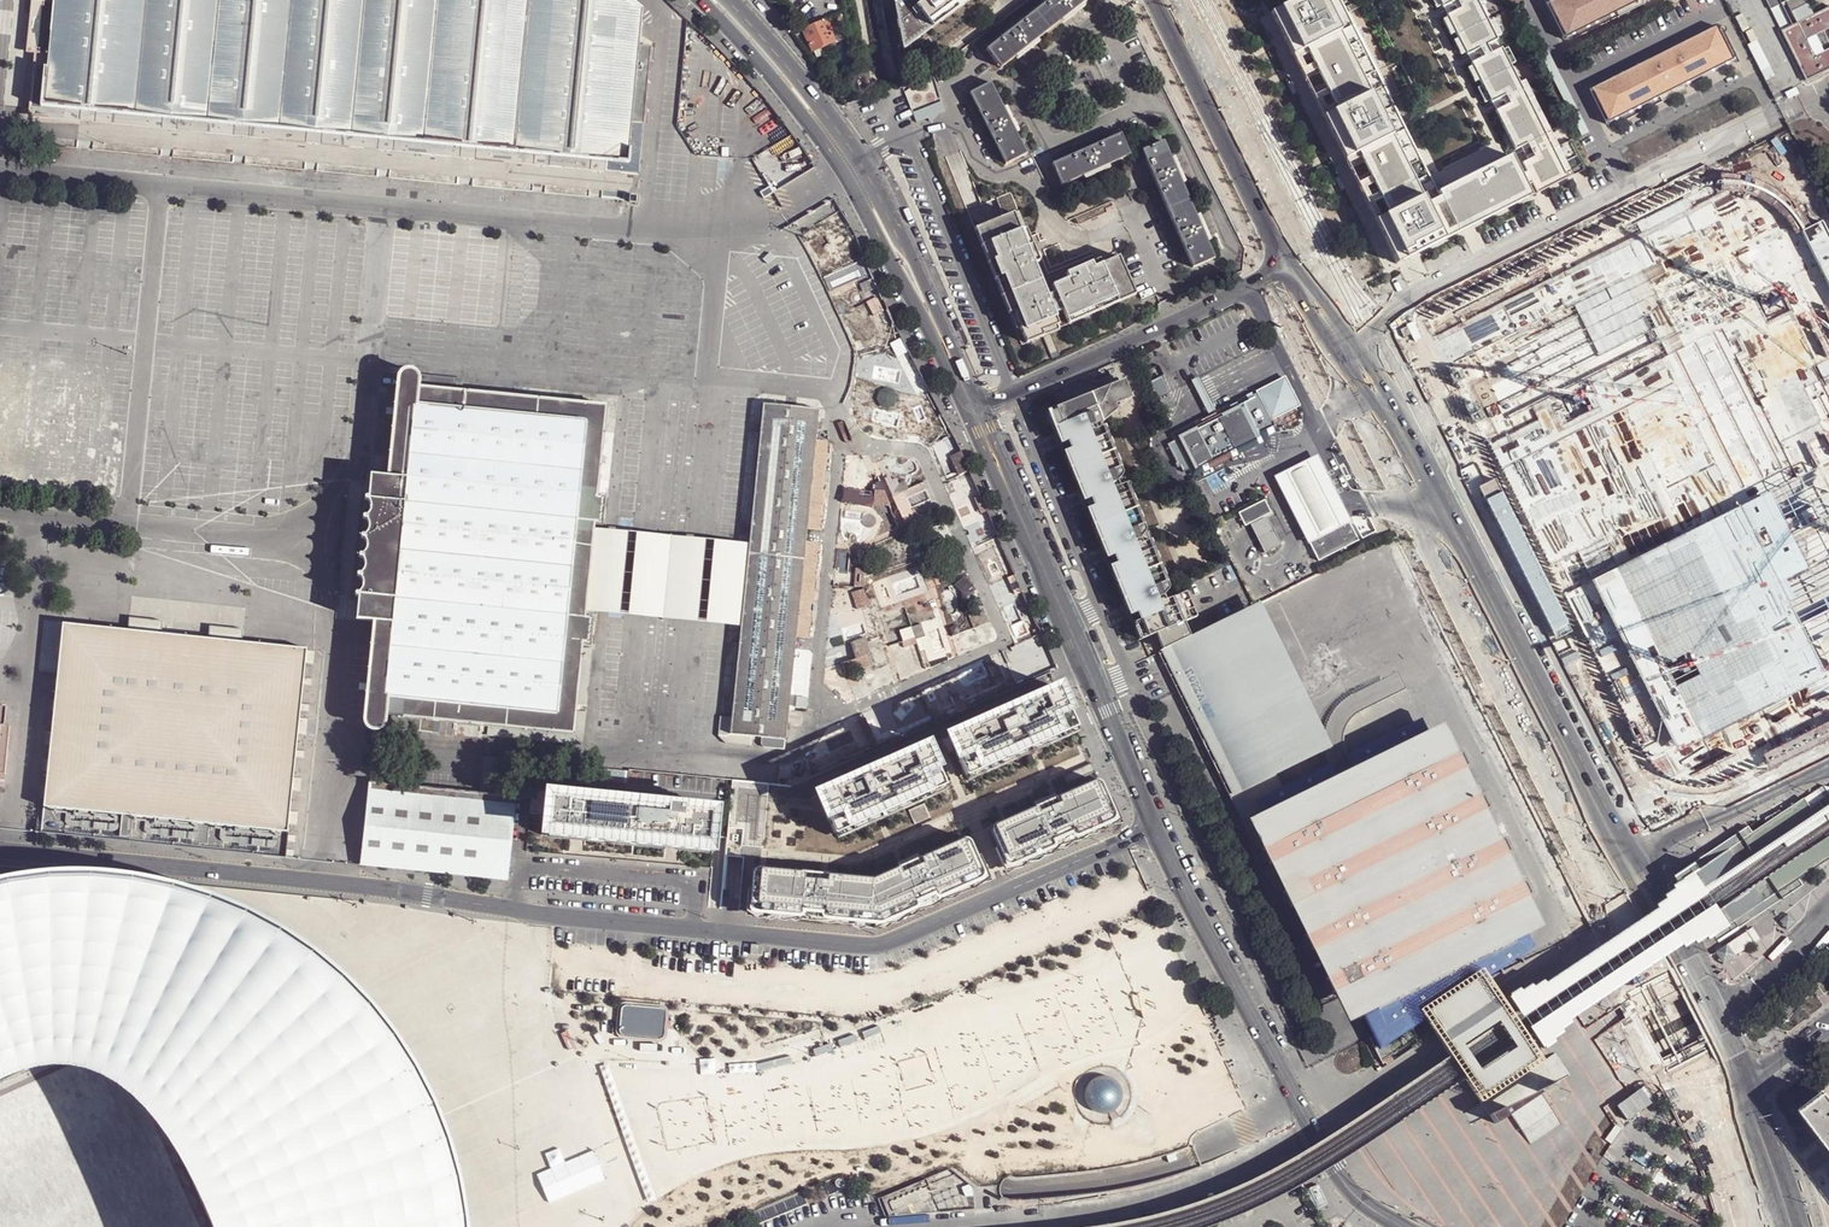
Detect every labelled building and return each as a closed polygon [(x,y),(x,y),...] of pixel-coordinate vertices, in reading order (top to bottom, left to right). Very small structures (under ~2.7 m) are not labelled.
[(34,115),(639,173),(643,121),(645,122),(652,46),(641,45),(645,8),(635,0),(47,0),(41,54),(42,54),(40,66),(39,65),(34,115)] [(895,6),(903,48),(968,0),(903,0),(895,6)] [(1102,0),(1101,0),(1048,0),(983,52),(1003,78),(1102,0)] [(1272,12),(1302,74),(1300,75),(1331,138),(1333,136),(1356,182),(1353,183),(1394,264),(1455,233),(1338,0),(1297,0),(1272,12)] [(1569,33),(1631,0),(1552,0),(1569,33)] [(1780,0),(1767,0),(1771,9),(1782,3),(1780,0)] [(1798,24),(1792,12),(1817,0),(1789,0),(1782,3),(1793,26),(1798,24)] [(1476,2),(1446,16),(1466,56),(1495,42),(1476,2)] [(1798,24),(1793,26),(1782,32),(1799,67),(1806,62),(1812,74),(1819,69),(1822,74),(1828,71),(1828,50),(1816,56),(1808,40),(1828,29),(1828,8),(1798,24)] [(825,19),(803,29),(813,50),(814,50),(827,44),(835,40),(825,19)] [(1735,56),(1717,22),(1594,86),(1612,119),(1735,56)] [(1752,30),(1745,34),(1751,45),(1758,42),(1752,30)] [(827,47),(827,44),(814,50),(817,57),(820,55),(826,51),(825,48),(827,47)] [(1500,50),(1470,64),(1490,104),(1520,89),(1500,50)] [(1808,82),(1812,74),(1806,62),(1799,67),(1808,82)] [(1812,74),(1808,82),(1822,74),(1819,69),(1812,74)] [(1005,163),(1025,152),(990,81),(969,92),(1005,163)] [(809,168),(804,168),(766,85),(742,85),(748,99),(732,106),(728,106),(732,115),(732,126),(722,126),(723,156),(731,156),(734,155),(758,155),(758,153),(771,181),(779,181),(809,168)] [(1524,98),(1494,113),(1513,152),(1543,138),(1524,98)] [(1062,175),(1132,154),(1124,129),(1054,150),(1062,175)] [(1139,143),(1189,262),(1218,250),(1167,131),(1139,143)] [(1550,149),(1520,164),(1535,193),(1564,178),(1550,149)] [(1517,158),(1444,195),(1462,230),(1535,193),(1520,164),(1517,158)] [(766,197),(774,190),(771,186),(764,191),(766,197)] [(1013,211),(978,225),(1015,313),(1026,340),(1044,332),(1060,325),(1053,309),(1062,306),(1067,317),(1134,288),(1119,254),(1086,268),(1084,263),(1067,271),(1069,276),(1053,283),(1056,290),(1047,293),(1034,261),(1038,259),(1031,243),(1027,244),(1013,211)] [(978,225),(974,228),(1010,315),(1015,313),(978,225)] [(1134,288),(1067,317),(1069,321),(1136,293),(1134,288)] [(1044,332),(1026,340),(1028,344),(1046,336),(1044,332)] [(384,731),(387,727),(388,715),(444,721),(457,722),(460,722),(483,724),(487,724),(575,733),(584,649),(584,644),(587,616),(588,611),(595,528),(596,524),(598,495),(599,491),(605,424),(588,422),(589,404),(518,396),(515,396),(491,393),(488,393),(454,389),(420,386),(421,374),(420,371),(417,368),(412,366),(407,366),(403,369),(401,374),(396,418),(390,477),(373,475),(371,498),(369,498),(368,500),(370,501),(388,503),(388,509),(390,510),(382,589),(380,589),(379,595),(361,593),(359,594),(359,596),(361,596),(359,620),(360,621),(376,621),(366,715),(365,722),(366,727),(370,731),(374,733),(379,733),(384,731)] [(456,378),(421,374),(420,386),(454,389),(456,378)] [(1285,377),(1256,392),(1271,420),(1299,405),(1285,377)] [(489,386),(491,386),(492,380),(456,378),(454,389),(488,393),(489,386)] [(1089,391),(1052,406),(1063,432),(1065,439),(1085,490),(1088,497),(1108,547),(1111,554),(1131,605),(1134,612),(1144,638),(1154,634),(1155,637),(1165,632),(1164,630),(1181,623),(1171,597),(1169,598),(1165,600),(1162,592),(1166,590),(1147,540),(1143,542),(1139,534),(1144,532),(1124,483),(1120,485),(1116,477),(1121,475),(1101,424),(1096,427),(1093,421),(1127,392),(1123,383),(1091,395),(1089,391)] [(605,424),(599,491),(609,493),(620,395),(518,384),(516,389),(519,389),(518,396),(589,404),(607,406),(605,424)] [(750,421),(764,422),(766,405),(787,407),(789,394),(764,392),(751,402),(750,421)] [(1096,427),(1101,424),(1100,423),(1129,396),(1127,392),(1093,421),(1096,427)] [(820,410),(820,419),(828,419),(830,410),(823,398),(799,396),(799,408),(820,410)] [(1260,437),(1242,401),(1174,434),(1175,439),(1167,443),(1176,461),(1175,462),(1177,467),(1181,466),(1184,471),(1190,468),(1191,471),(1260,437)] [(607,406),(589,404),(588,422),(605,424),(607,406)] [(752,535),(743,631),(741,645),(736,705),(735,718),(733,735),(755,736),(765,738),(787,740),(790,710),(797,649),(798,636),(807,541),(808,530),(818,440),(820,419),(820,410),(799,408),(787,407),(766,405),(764,422),(762,433),(753,525),(752,535)] [(1063,432),(1052,406),(1044,410),(1054,435),(1063,432)] [(749,524),(753,525),(762,433),(748,432),(740,523),(749,524)] [(931,444),(946,480),(969,470),(954,434),(931,444)] [(1085,490),(1065,439),(1057,443),(1077,493),(1085,490)] [(830,441),(818,440),(808,530),(821,531),(830,441)] [(1306,543),(1346,523),(1348,522),(1341,507),(1316,457),(1296,467),(1271,478),(1305,544),(1306,543)] [(1546,601),(1629,770),(1828,674),(1828,461),(1546,601)] [(893,496),(904,491),(897,475),(886,480),(893,496)] [(930,501),(934,499),(927,481),(904,491),(893,496),(903,520),(914,516),(906,497),(925,489),(930,501)] [(598,495),(596,524),(607,525),(609,497),(598,495)] [(1108,547),(1088,497),(1080,500),(1099,551),(1108,547)] [(1262,500),(1235,513),(1242,526),(1247,523),(1263,515),(1269,513),(1262,500)] [(388,503),(370,501),(361,593),(379,595),(380,589),(382,589),(390,510),(388,509),(388,503)] [(1242,526),(1235,513),(1211,525),(1251,602),(1274,591),(1242,526)] [(1263,515),(1247,523),(1266,562),(1283,554),(1263,515)] [(1346,523),(1306,543),(1315,561),(1356,541),(1346,523)] [(595,528),(588,611),(598,613),(607,529),(595,528)] [(611,530),(607,529),(598,613),(602,613),(610,613),(636,616),(697,621),(729,624),(731,607),(732,607),(736,568),(735,568),(738,542),(734,541),(705,539),(643,533),(617,530),(611,530)] [(743,631),(752,535),(738,533),(738,542),(735,568),(736,568),(732,607),(731,607),(729,624),(729,630),(743,631)] [(820,543),(807,541),(798,636),(811,637),(820,543)] [(1131,605),(1111,554),(1102,558),(1122,609),(1131,605)] [(875,580),(890,575),(889,571),(890,571),(892,563),(891,558),(858,570),(857,583),(860,588),(849,593),(856,607),(862,604),(864,608),(872,604),(867,593),(871,591),(870,588),(876,585),(875,580)] [(1013,679),(1051,664),(1009,559),(987,568),(993,581),(990,582),(1015,645),(1002,650),(1013,679)] [(968,579),(958,587),(966,595),(975,588),(968,579)] [(1171,597),(1181,623),(1194,617),(1184,592),(1171,597)] [(980,613),(971,616),(977,630),(992,624),(983,605),(981,605),(982,608),(979,609),(980,613)] [(1323,746),(1252,607),(1245,609),(1317,749),(1323,746)] [(1258,782),(1317,749),(1245,609),(1240,612),(1162,652),(1234,795),(1258,782)] [(1144,638),(1134,612),(1125,615),(1135,641),(1144,638)] [(587,616),(584,644),(595,645),(597,617),(587,616)] [(840,661),(854,698),(939,666),(937,658),(953,652),(939,616),(929,620),(933,632),(926,635),(921,621),(900,628),(904,638),(882,646),(876,631),(851,640),(856,654),(840,661)] [(66,625),(41,833),(284,856),(309,654),(242,646),(243,634),(212,630),(211,643),(164,637),(166,625),(132,620),(131,634),(66,625)] [(722,703),(736,705),(741,645),(727,643),(722,703)] [(487,724),(486,732),(487,733),(585,743),(595,650),(584,649),(575,733),(487,724)] [(797,649),(790,710),(805,711),(809,651),(797,649)] [(1062,686),(945,738),(952,752),(960,749),(971,773),(1079,725),(1062,686)] [(1,785),(3,774),(7,774),(12,726),(6,726),(7,708),(0,707),(0,802),(1,785)] [(388,715),(387,727),(443,733),(444,721),(388,715)] [(733,735),(735,718),(721,717),(719,736),(729,745),(753,748),(755,736),(733,735)] [(787,740),(765,738),(764,744),(768,749),(786,750),(787,740)] [(939,741),(822,792),(839,829),(948,783),(937,759),(945,755),(939,741)] [(1318,753),(1317,749),(1258,782),(1276,774),(1318,753)] [(631,771),(520,760),(518,774),(679,789),(681,776),(631,771)] [(1287,798),(1276,774),(1258,782),(1234,795),(1229,798),(1256,852),(1268,846),(1276,862),(1263,868),(1277,895),(1290,889),(1291,892),(1297,889),(1360,1019),(1405,996),(1406,995),(1408,992),(1408,989),(1405,986),(1402,986),(1396,988),(1392,979),(1389,980),(1388,977),(1407,968),(1408,973),(1464,945),(1462,940),(1482,930),(1476,918),(1513,900),(1508,890),(1509,890),(1449,770),(1448,771),(1443,761),(1407,779),(1402,768),(1381,778),(1380,773),(1358,784),(1355,776),(1339,784),(1343,792),(1324,801),(1326,805),(1306,814),(1296,794),(1287,798)] [(1103,778),(994,826),(1010,860),(1011,864),(1120,816),(1103,778)] [(485,794),(359,781),(351,864),(509,879),(511,848),(516,796),(485,794)] [(719,805),(549,789),(545,828),(715,844),(719,805)] [(1692,872),(1694,876),(1698,882),(1701,887),(1706,893),(1716,909),(1720,914),(1723,919),(1727,924),(1727,925),(1776,893),(1781,889),(1828,857),(1828,856),(1828,804),(1827,805),(1823,808),(1810,807),(1802,806),(1793,804),(1783,810),(1782,812),(1780,809),(1764,817),(1766,822),(1738,842),(1692,872)] [(885,875),(757,866),(754,904),(757,907),(766,911),(886,921),(989,874),(987,870),(972,836),(885,875)] [(472,1201),(463,1167),(458,1150),(437,1099),(413,1058),(379,1012),(343,975),(303,946),(266,923),(200,899),(141,883),(82,879),(31,882),(0,889),(0,1085),(16,1076),(56,1065),(96,1070),(134,1090),(165,1120),(190,1162),(218,1226),(475,1226),(472,1201)] [(1753,925),(1714,952),(1723,965),(1761,938),(1757,933),(1753,925)] [(667,1007),(664,1006),(629,1004),(627,1005),(626,1006),(625,1007),(625,1008),(623,1030),(624,1034),(627,1036),(661,1039),(665,1037),(666,1036),(667,1033),(669,1012),(667,1007)] [(1500,1007),(1494,1010),(1497,1016),(1450,1048),(1457,1058),(1463,1054),(1472,1066),(1465,1070),(1472,1081),(1526,1045),(1500,1007)] [(1413,1017),(1369,1038),(1381,1061),(1404,1046),(1400,1039),(1404,1038),(1407,1044),(1417,1038),(1412,1028),(1424,1021),(1422,1018),(1422,1017),(1419,1015),(1416,1015),(1413,1017)] [(1085,1100),(1088,1107),(1092,1111),(1099,1114),(1106,1114),(1114,1111),(1120,1105),(1122,1100),(1122,1095),(1122,1091),(1121,1088),(1120,1085),(1118,1083),(1116,1081),(1114,1079),(1112,1078),(1110,1077),(1105,1076),(1101,1076),(1096,1078),(1092,1079),(1089,1081),(1086,1087),(1084,1095),(1085,1100)] [(1528,1143),(1563,1123),(1540,1084),(1514,1099),(1518,1106),(1509,1111),(1528,1143)] [(1799,1113),(1801,1116),(1826,1097),(1823,1094),(1799,1113)] [(1827,1096),(1826,1097),(1801,1116),(1821,1142),(1823,1141),(1828,1148),(1828,1099),(1827,1096)] [(1823,1141),(1821,1142),(1828,1152),(1828,1148),(1823,1141)]
